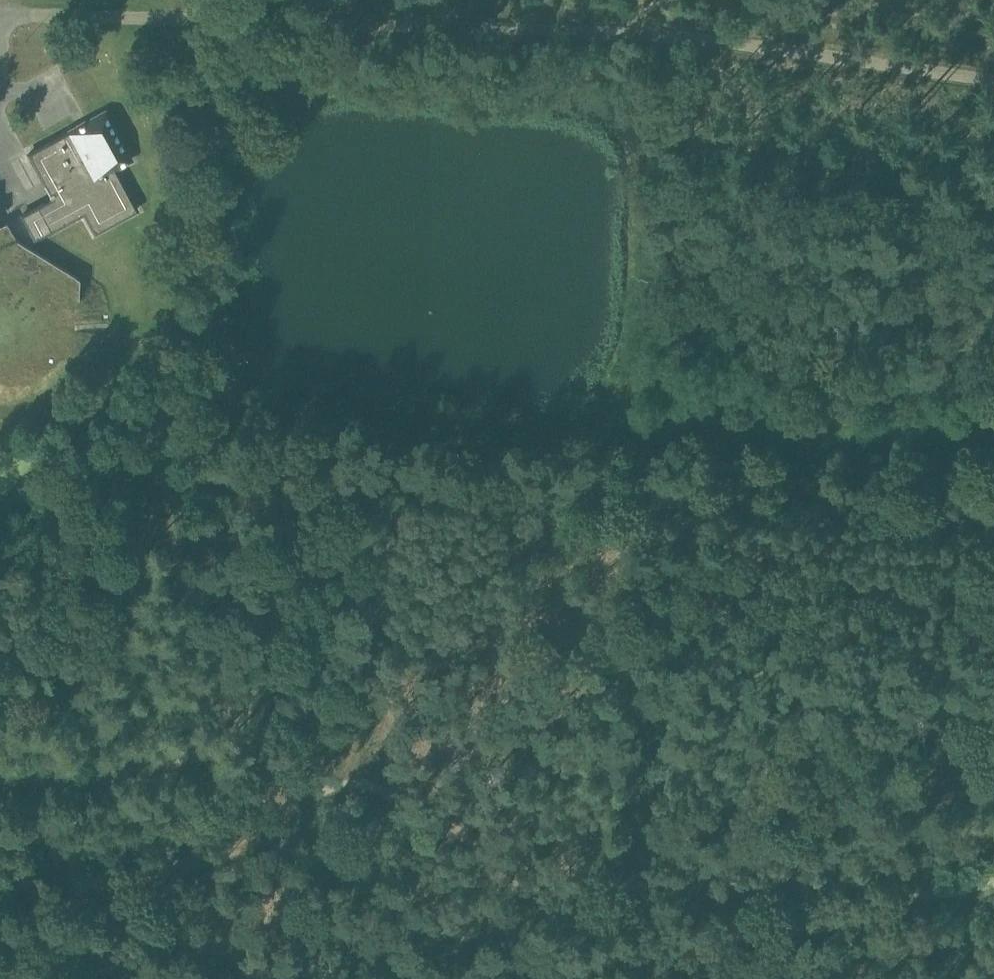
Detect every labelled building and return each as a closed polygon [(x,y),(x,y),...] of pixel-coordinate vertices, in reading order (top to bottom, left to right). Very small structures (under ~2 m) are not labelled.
[(76,127),(77,129),(28,155),(52,200),(21,217),(34,240),(83,214),(94,233),(136,211),(114,169),(129,161),(104,114),(87,123),(86,121),(76,127)] [(337,846),(333,849),(339,856),(343,853),(337,846)]
